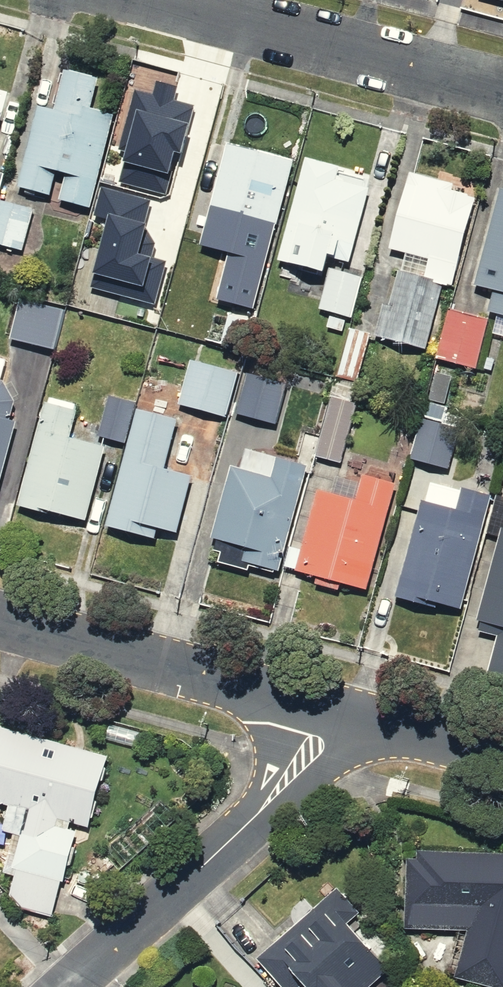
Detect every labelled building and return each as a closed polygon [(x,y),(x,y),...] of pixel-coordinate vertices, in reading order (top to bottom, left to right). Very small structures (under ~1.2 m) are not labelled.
[(502,9),(502,0),(471,0),(502,9)] [(109,80),(73,71),(61,116),(47,113),(24,197),(97,217),(104,189),(122,124),(99,118),(109,80)] [(27,89),(0,82),(0,190),(27,89)] [(161,188),(146,243),(183,253),(177,277),(207,286),(221,235),(199,229),(223,137),(144,116),(127,179),(161,188)] [(307,160),(234,140),(213,220),(244,229),(234,266),(275,278),(307,160)] [(369,329),(376,305),(382,282),(356,275),(382,180),(307,160),(275,278),(328,292),(321,316),(369,329)] [(410,177),(387,260),(406,265),(388,334),(455,352),(461,328),(465,314),(472,287),(493,210),(495,200),(410,177)] [(472,287),(502,295),(502,186),(499,185),(495,200),(493,210),(472,287)] [(141,199),(104,189),(97,217),(84,264),(121,274),(141,199)] [(0,195),(0,248),(29,256),(42,206),(0,195)] [(266,301),(235,294),(223,344),(254,352),(266,301)] [(24,303),(13,342),(60,355),(71,317),(24,303)] [(382,339),(358,331),(340,382),(364,390),(382,339)] [(245,377),(198,364),(185,412),(232,425),(238,402),(245,377)] [(0,379),(0,504),(5,506),(39,390),(0,379)] [(110,389),(94,449),(117,456),(133,460),(145,416),(149,399),(110,389)] [(270,411),(238,402),(232,425),(215,490),(230,494),(211,566),(284,586),(286,576),(309,492),(313,475),(257,459),(270,411)] [(342,469),(351,471),(367,411),(334,402),(318,463),(342,469)] [(89,415),(50,404),(20,513),(96,534),(117,456),(94,449),(80,446),(89,415)] [(145,416),(133,460),(112,534),(156,546),(159,534),(191,543),(220,437),(145,416)] [(334,499),(309,492),(286,576),(382,601),(412,488),(351,471),(342,469),(334,499)] [(471,489),(463,518),(424,507),(397,607),(476,628),(502,530),(502,498),(471,489)] [(476,628),(500,635),(488,678),(502,682),(502,530),(476,628)] [(11,736),(0,776),(0,806),(13,810),(3,844),(27,850),(12,906),(68,921),(90,836),(103,839),(123,765),(11,736)] [(422,857),(412,931),(452,937),(445,986),(448,986),(502,986),(502,860),(422,857)] [(345,892),(260,965),(279,986),(295,986),(302,980),(308,986),(398,986),(402,983),(359,933),(372,923),(345,892)]
